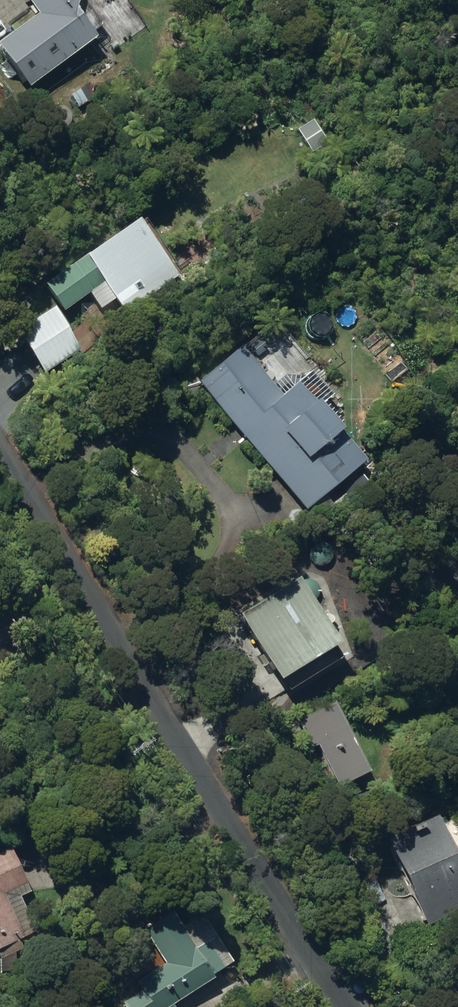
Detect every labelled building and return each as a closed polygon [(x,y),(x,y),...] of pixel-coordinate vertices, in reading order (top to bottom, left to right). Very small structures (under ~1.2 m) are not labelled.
[(29,18),(0,40),(0,63),(19,89),(84,40),(64,13),(70,0),(16,0),(29,18)] [(77,89),(59,103),(70,116),(87,102),(77,89)] [(111,278),(132,308),(184,272),(143,214),(50,279),(69,307),(111,278)] [(23,326),(50,368),(86,345),(59,303),(23,326)] [(315,503),(326,516),(340,505),(330,492),(373,457),(348,428),(352,424),(327,394),(320,400),(302,378),(286,392),(246,343),(202,378),(311,507),(315,503)] [(247,610),(288,676),(352,637),(309,571),(247,610)] [(322,741),(343,785),(376,768),(344,705),(305,726),(315,745),(322,741)] [(432,923),(457,912),(457,836),(448,813),(394,835),(432,923)] [(1,947),(5,957),(27,947),(23,938),(41,929),(25,894),(37,889),(17,846),(0,854),(0,948),(1,947)] [(177,1002),(220,975),(218,972),(230,965),(213,939),(200,946),(176,909),(149,926),(171,960),(141,979),(146,988),(127,999),(131,1006),(180,1006),(177,1002)]
